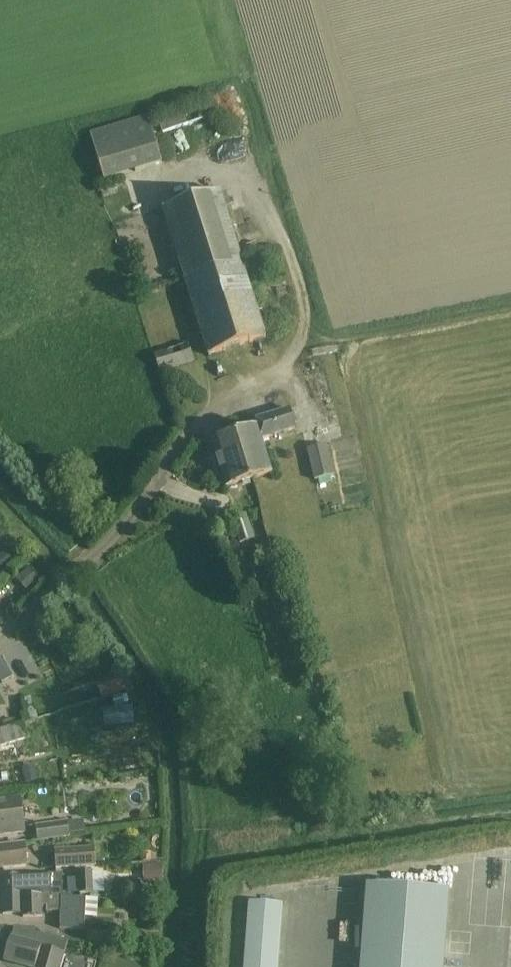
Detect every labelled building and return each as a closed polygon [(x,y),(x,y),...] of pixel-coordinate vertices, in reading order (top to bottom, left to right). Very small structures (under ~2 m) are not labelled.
[(162,162),(147,115),(89,134),(104,180),(162,162)] [(220,192),(163,209),(202,336),(208,355),(265,337),(259,318),(220,192)] [(189,337),(154,347),(160,369),(195,359),(189,337)] [(224,484),(243,478),(272,470),(263,441),(297,430),(290,408),(254,419),(255,423),(209,437),(224,484)] [(328,444),(307,449),(314,480),(335,475),(328,444)] [(254,538),(246,514),(233,518),(241,542),(254,538)] [(0,553),(0,554),(8,564),(17,556),(8,546),(0,553)] [(263,564),(249,567),(251,577),(266,574),(263,564)] [(41,580),(30,566),(17,578),(28,591),(41,580)] [(0,658),(0,680),(2,684),(12,678),(1,658),(0,658)] [(128,676),(120,679),(125,693),(133,689),(128,676)] [(9,726),(38,718),(31,696),(3,704),(0,705),(0,729),(9,726)] [(151,704),(118,710),(120,721),(153,715),(151,704)] [(29,740),(24,723),(0,730),(0,748),(29,740)] [(34,770),(23,772),(26,785),(37,783),(34,770)] [(22,831),(18,797),(0,800),(0,834),(22,831)] [(68,821),(36,824),(38,841),(70,838),(70,836),(80,835),(78,821),(68,822),(68,821)] [(0,848),(0,869),(26,867),(24,846),(0,848)] [(95,848),(55,850),(57,869),(96,866),(95,848)] [(151,852),(141,853),(142,862),(152,861),(151,852)] [(162,865),(142,866),(142,882),(162,881),(162,865)] [(1,874),(2,894),(39,893),(39,896),(60,896),(64,896),(62,873),(50,873),(1,874)] [(92,873),(79,873),(79,893),(93,893),(92,873)] [(359,966),(440,966),(446,888),(365,883),(359,966)] [(116,910),(117,889),(104,889),(103,910),(116,910)] [(2,913),(21,912),(22,916),(40,916),(40,906),(47,906),(47,911),(61,911),(60,929),(85,930),(85,917),(97,917),(98,899),(82,898),(80,898),(64,897),(64,896),(60,896),(39,896),(39,893),(2,894),(2,913)] [(249,902),(244,966),(277,966),(282,905),(249,902)] [(23,965),(29,966),(58,966),(63,953),(66,954),(65,956),(79,960),(83,946),(68,941),(39,933),(35,945),(10,938),(4,960),(23,965)]
